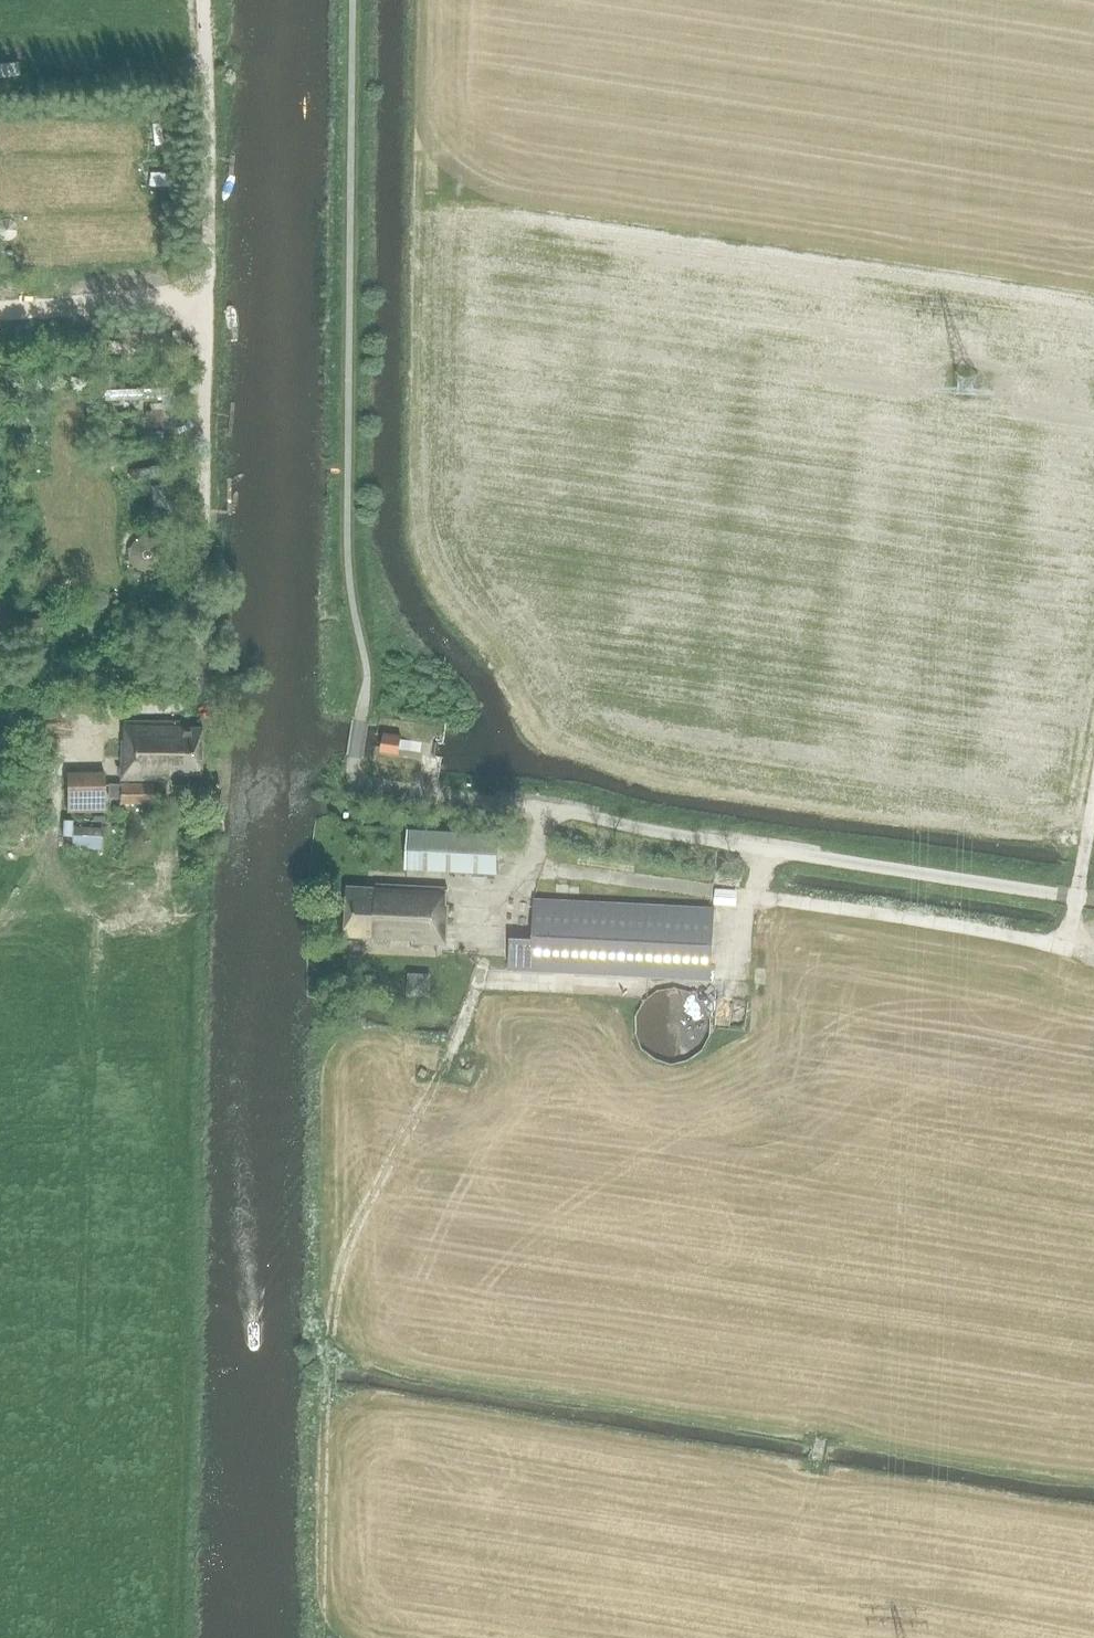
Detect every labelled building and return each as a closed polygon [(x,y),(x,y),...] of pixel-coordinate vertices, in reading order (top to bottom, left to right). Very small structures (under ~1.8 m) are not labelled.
[(127,558),(153,578),(170,555),(145,535),(127,558)] [(201,775),(201,727),(182,727),(182,721),(123,721),(123,740),(121,740),(120,780),(171,780),(171,785),(188,785),(188,775),(201,775)] [(384,734),(383,736),(381,751),(398,753),(400,736),(384,734)] [(104,812),(104,804),(104,771),(67,771),(67,812),(104,812)] [(153,783),(120,782),(110,782),(110,797),(120,797),(120,804),(153,804),(153,783)] [(75,850),(105,851),(106,828),(66,827),(66,839),(75,839),(75,850)] [(406,828),(404,868),(495,872),(497,832),(406,828)] [(0,829),(0,838),(21,839),(21,829),(0,829)] [(445,944),(445,926),(446,903),(444,903),(445,886),(374,883),(373,887),(347,886),(345,936),(373,937),(373,941),(445,944)] [(509,969),(523,970),(709,979),(712,908),(534,900),(532,938),(511,937),(509,969)] [(637,1041),(643,1050),(652,1058),(663,1062),(674,1064),(685,1061),(695,1056),(703,1048),(709,1038),(711,1026),(709,1015),(705,1005),(697,996),(688,990),(677,988),(665,988),(655,992),(647,997),(641,1004),(637,1012),(634,1022),(635,1031),(637,1041)]
